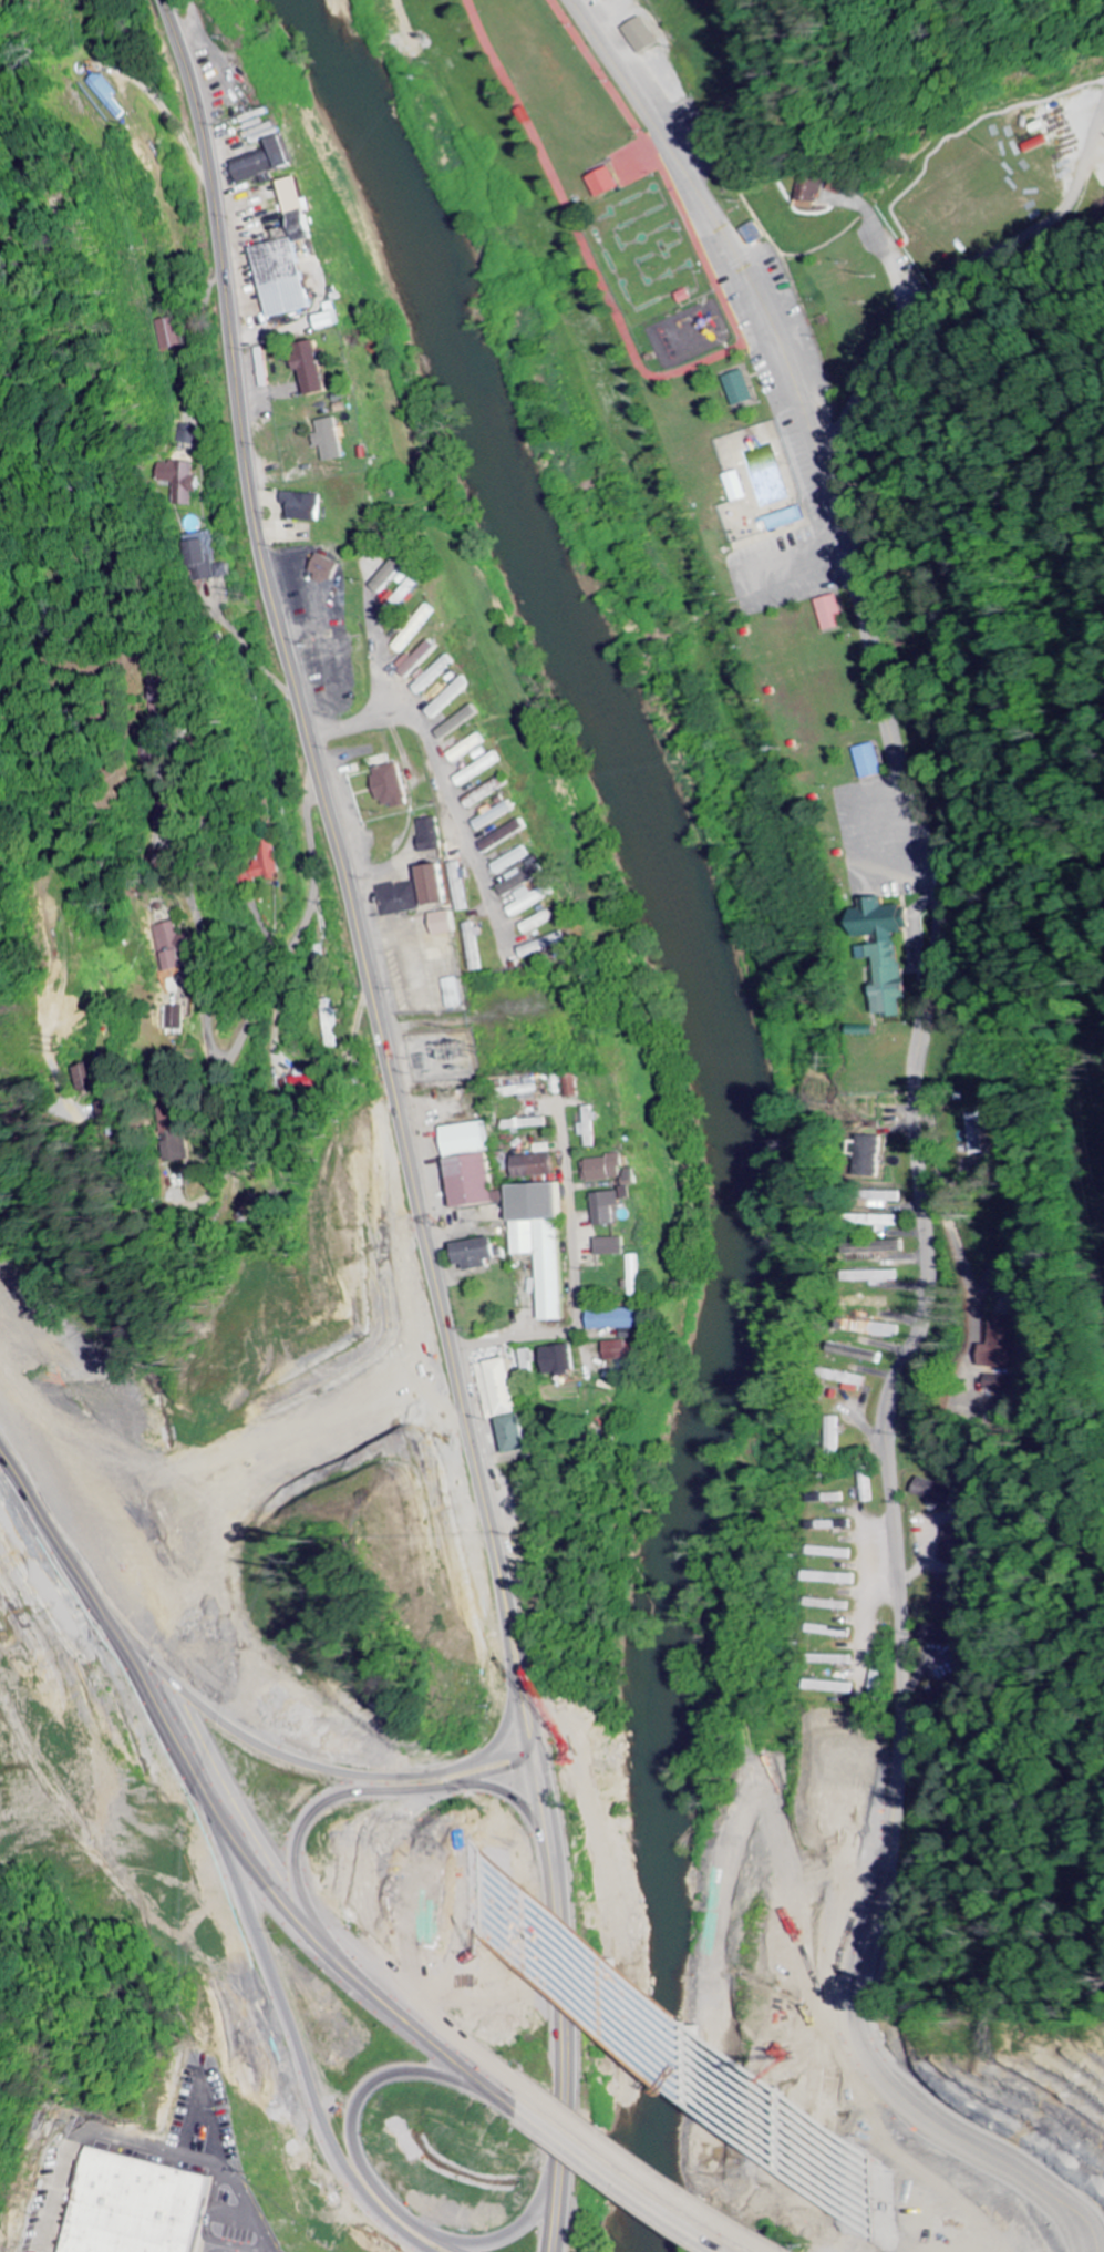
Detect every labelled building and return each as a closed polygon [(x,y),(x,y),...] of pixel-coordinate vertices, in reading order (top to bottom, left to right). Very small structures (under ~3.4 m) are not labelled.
[(117,99),(121,95),(101,71),(87,83),(119,122),(129,114),(117,99)] [(235,162),(243,185),(265,177),(267,184),(277,181),(275,173),(303,163),(293,135),(274,142),(276,148),(235,162)] [(626,189),(617,168),(594,178),(603,199),(626,189)] [(275,319),(318,309),(306,259),(308,259),(305,243),(326,238),(317,202),(313,203),(307,177),(286,182),(296,226),(278,230),(281,243),(259,248),(275,319)] [(797,203),(822,203),(822,180),(798,179),(797,203)] [(326,330),(347,326),(343,302),(330,305),(332,315),(323,316),(326,330)] [(189,347),(184,317),(157,321),(162,352),(189,347)] [(310,372),(314,397),(334,393),(324,342),(300,346),(305,373),(310,372)] [(736,407),(757,402),(750,372),(729,377),(736,407)] [(326,447),(330,463),(349,459),(341,418),(320,422),(323,434),(317,435),(320,448),(326,447)] [(158,482),(175,483),(174,506),(195,507),(195,494),(202,494),(203,477),(197,477),(197,464),(159,462),(158,482)] [(752,499),(743,472),(728,476),(737,504),(752,499)] [(292,521),(324,522),(326,496),(285,494),(284,507),(293,508),(292,521)] [(237,564),(216,566),(213,534),(191,536),(193,551),(201,550),(204,581),(239,577),(237,564)] [(331,581),(331,580),(341,583),(347,563),(322,556),(316,577),(331,581)] [(401,580),(406,585),(414,577),(408,570),(413,566),(404,557),(375,586),(384,596),(401,580)] [(426,585),(419,578),(403,596),(401,595),(389,609),(398,617),(426,585)] [(850,627),(841,596),(820,602),(828,633),(850,627)] [(422,634),(415,627),(396,646),(404,653),(422,634)] [(415,688),(423,696),(456,665),(449,658),(431,675),(426,669),(418,677),(422,681),(415,688)] [(152,702),(175,703),(176,673),(154,672),(152,702)] [(436,719),(478,686),(472,677),(429,710),(436,719)] [(487,716),(481,706),(440,731),(445,740),(487,716)] [(459,761),(490,745),(485,735),(454,752),(459,761)] [(857,750),(867,782),(888,776),(878,744),(857,750)] [(414,804),(404,763),(376,770),(386,811),(414,804)] [(476,822),(481,832),(520,811),(515,802),(498,811),(495,805),(485,811),(487,816),(476,822)] [(422,821),(423,853),(445,852),(443,819),(422,821)] [(532,829),(527,820),(483,844),(488,853),(532,829)] [(284,880),(280,847),(263,849),(265,862),(252,863),(254,879),(270,878),(271,882),(284,880)] [(494,865),(499,875),(535,858),(530,848),(494,865)] [(454,865),(459,912),(470,911),(465,864),(454,865)] [(457,905),(451,865),(424,870),(430,909),(457,905)] [(545,878),(540,867),(525,873),(523,870),(509,877),(511,883),(501,887),(506,897),(545,878)] [(421,882),(381,888),(386,917),(425,911),(421,882)] [(517,894),(522,903),(510,909),(515,919),(559,896),(553,885),(535,894),(531,887),(517,894)] [(898,935),(914,931),(917,922),(915,912),(896,907),(889,909),(886,898),(869,902),(867,909),(857,912),(864,940),(882,936),(884,945),(865,950),(867,962),(886,958),(880,977),(881,979),(880,983),(880,989),(887,1015),(907,1021),(902,1002),(914,999),(911,983),(909,982),(898,935)] [(524,924),(528,935),(559,922),(554,912),(524,924)] [(437,936),(460,934),(458,913),(435,915),(437,936)] [(185,970),(180,924),(152,926),(155,956),(164,955),(166,972),(185,970)] [(468,925),(471,972),(481,972),(479,924),(468,925)] [(572,944),(568,933),(522,950),(526,960),(572,944)] [(451,1010),(466,1008),(462,979),(447,981),(451,1010)] [(189,1031),(190,1008),(163,1008),(162,1030),(189,1031)] [(338,1010),(323,1011),(324,1048),(339,1048),(338,1010)] [(880,1037),(880,1028),(858,1027),(858,1034),(866,1035),(866,1036),(880,1037)] [(88,1095),(109,1090),(103,1064),(82,1069),(88,1095)] [(587,1107),(588,1124),(582,1124),(583,1137),(589,1136),(589,1148),(598,1147),(596,1106),(587,1107)] [(507,1120),(507,1130),(550,1128),(549,1118),(507,1120)] [(449,1127),(459,1208),(513,1202),(512,1190),(502,1191),(493,1122),(449,1127)] [(518,1178),(558,1176),(556,1143),(537,1144),(537,1156),(517,1156),(518,1178)] [(587,1181),(624,1179),(624,1168),(629,1168),(629,1157),(586,1158),(587,1181)] [(517,1185),(521,1255),(543,1254),(546,1321),(570,1320),(565,1219),(566,1219),(564,1182),(517,1185)] [(621,1224),(619,1206),(628,1205),(627,1191),(597,1194),(600,1226),(621,1224)] [(877,1208),(890,1208),(891,1202),(901,1203),(902,1192),(877,1192),(877,1208)] [(901,1216),(877,1216),(877,1230),(901,1229),(901,1216)] [(498,1268),(498,1259),(507,1258),(505,1238),(461,1243),(464,1265),(474,1264),(474,1270),(498,1268)] [(601,1256),(628,1255),(628,1238),(601,1238),(601,1256)] [(644,1255),(634,1256),(635,1282),(636,1296),(646,1295),(644,1255)] [(890,1297),(856,1298),(857,1308),(890,1307),(890,1297)] [(594,1309),(595,1331),(647,1330),(646,1308),(594,1309)] [(993,1345),(986,1345),(985,1367),(1011,1368),(1013,1316),(994,1315),(993,1345)] [(897,1338),(899,1327),(847,1318),(845,1329),(897,1338)] [(612,1360),(651,1358),(650,1340),(611,1342),(612,1360)] [(579,1372),(576,1345),(545,1348),(548,1375),(579,1372)] [(883,1351),(837,1345),(835,1355),(881,1361),(883,1351)] [(537,1450),(518,1357),(480,1365),(491,1420),(505,1418),(513,1455),(537,1450)] [(844,1417),(834,1417),(833,1450),(843,1450),(844,1417)] [(953,1491),(920,1478),(914,1493),(946,1506),(953,1491)] [(817,1504),(848,1502),(848,1493),(817,1494),(817,1504)] [(855,1549),(814,1548),(814,1557),(855,1559),(855,1549)] [(860,1585),(861,1573),(811,1572),(811,1584),(860,1585)] [(854,1603),(813,1597),(812,1607),(852,1613),(854,1603)] [(855,1630),(815,1624),(813,1634),(853,1640),(855,1630)] [(923,1642),(945,1643),(946,1626),(924,1625),(923,1642)] [(856,1657),(817,1655),(817,1664),(855,1665),(856,1657)] [(811,1692),(857,1694),(857,1683),(812,1682),(811,1692)] [(107,2251),(108,2251),(119,2251),(120,2239),(133,2240),(137,2243),(151,2251),(176,2251),(179,2251),(187,2251),(203,2251),(210,2167),(64,2155),(56,2251),(107,2251)]
